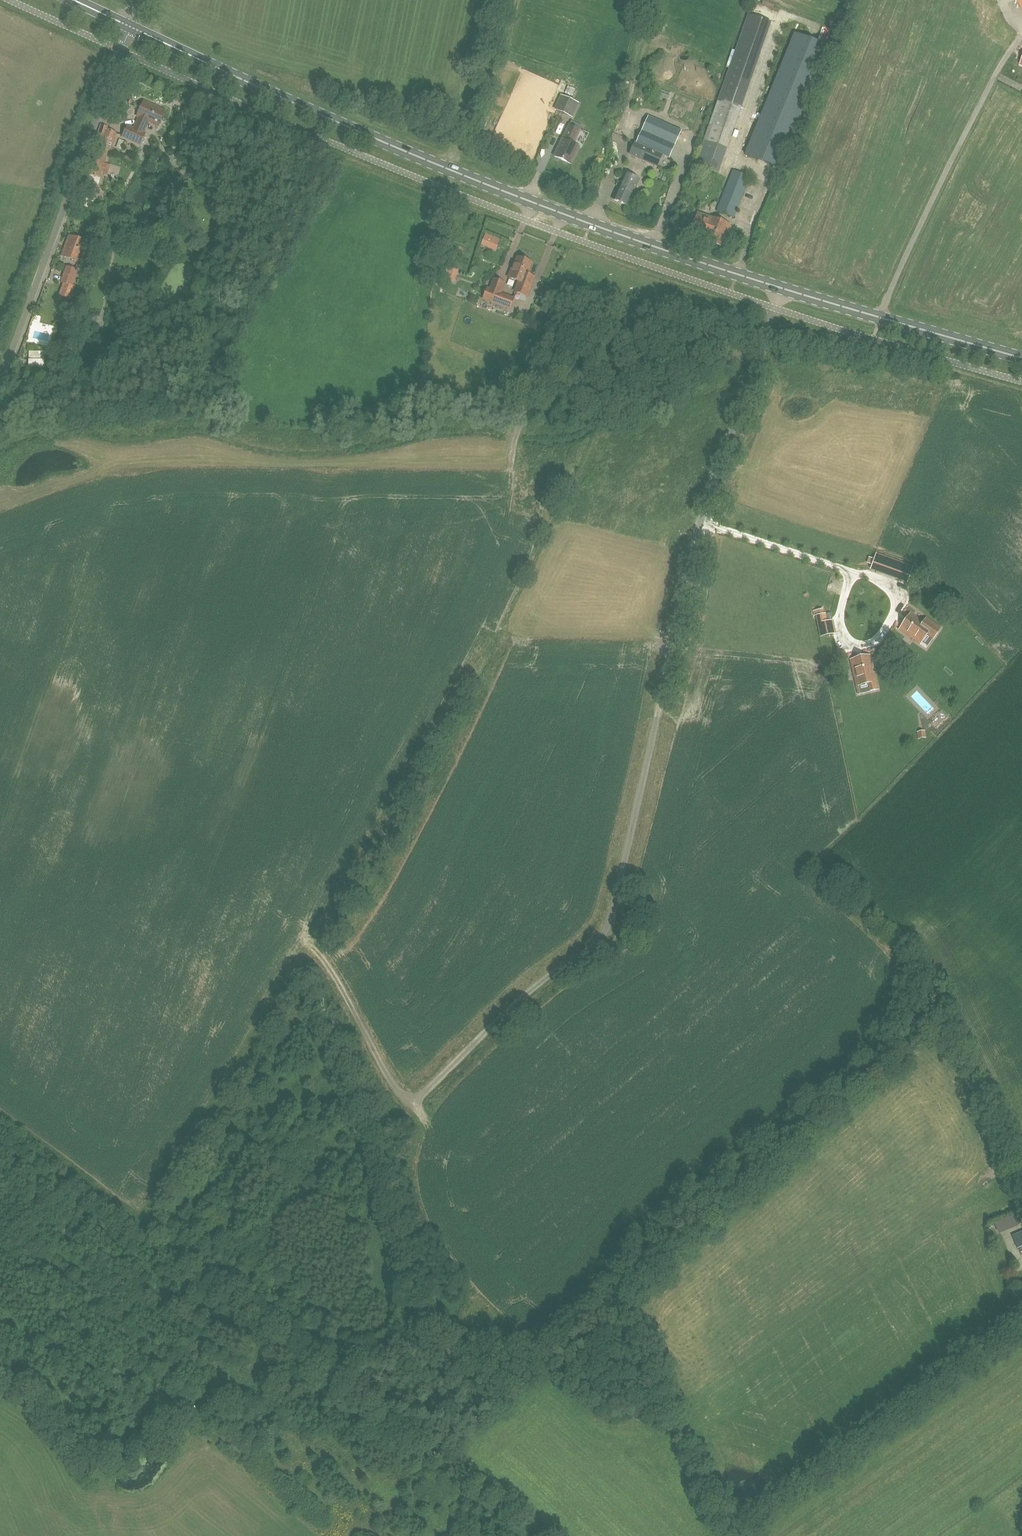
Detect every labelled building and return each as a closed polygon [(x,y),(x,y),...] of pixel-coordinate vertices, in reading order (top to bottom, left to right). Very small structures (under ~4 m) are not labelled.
[(748,16),(695,166),(718,174),(770,24),(748,16)] [(795,35),(745,155),(778,169),(828,49),(795,35)] [(624,78),(622,85),(630,87),(632,80),(624,78)] [(562,96),(556,110),(572,118),(579,103),(562,96)] [(165,111),(144,102),(138,117),(140,118),(134,130),(128,127),(123,138),(141,145),(146,135),(143,134),(149,122),(159,126),(165,111)] [(630,155),(658,168),(663,156),(669,158),(675,146),(681,131),(648,117),(636,144),(635,143),(630,155)] [(82,199),(80,206),(88,209),(91,202),(92,203),(95,193),(99,178),(100,178),(101,174),(108,176),(111,167),(104,165),(116,133),(106,130),(107,127),(102,126),(101,125),(94,143),(95,143),(98,144),(87,173),(91,175),(89,180),(86,188),(85,191),(82,199)] [(571,164),(579,148),(574,145),(580,131),(569,126),(563,140),(562,140),(555,157),(571,164)] [(617,141),(619,129),(612,128),(610,139),(617,141)] [(733,217),(749,178),(734,172),(718,212),(733,217)] [(625,174),(620,186),(613,200),(627,207),(639,181),(625,174)] [(690,222),(686,232),(695,235),(696,232),(703,235),(702,238),(722,246),(730,226),(710,218),(708,222),(696,217),(694,223),(690,222)] [(486,248),(490,236),(485,234),(481,246),(486,248)] [(69,236),(62,256),(80,263),(88,243),(69,236)] [(527,275),(532,263),(518,258),(515,264),(514,263),(508,277),(519,281),(514,292),(527,297),(535,278),(527,275)] [(450,266),(446,280),(456,282),(459,268),(450,266)] [(64,282),(59,296),(71,300),(76,287),(72,285),(77,272),(67,268),(62,281),(64,282)] [(502,294),(506,284),(492,279),(488,289),(488,288),(483,299),(509,310),(514,299),(502,294)] [(98,316),(91,314),(89,321),(96,323),(98,316)] [(45,356),(29,356),(29,370),(45,370),(45,356)] [(884,572),(889,558),(876,553),(871,568),(884,572)] [(913,567),(901,562),(895,576),(908,581),(913,567)] [(824,614),(817,615),(819,623),(822,637),(833,635),(830,621),(833,620),(831,613),(824,614)] [(920,620),(911,614),(899,630),(920,644),(927,635),(933,639),(941,628),(927,618),(923,623),(920,621),(920,620)] [(858,659),(850,660),(857,686),(858,694),(870,691),(878,690),(874,673),(873,673),(872,669),(873,669),(870,656),(863,657),(858,659)] [(1015,1245),(1021,1242),(1021,1235),(1019,1228),(1010,1232),(1015,1245)]
